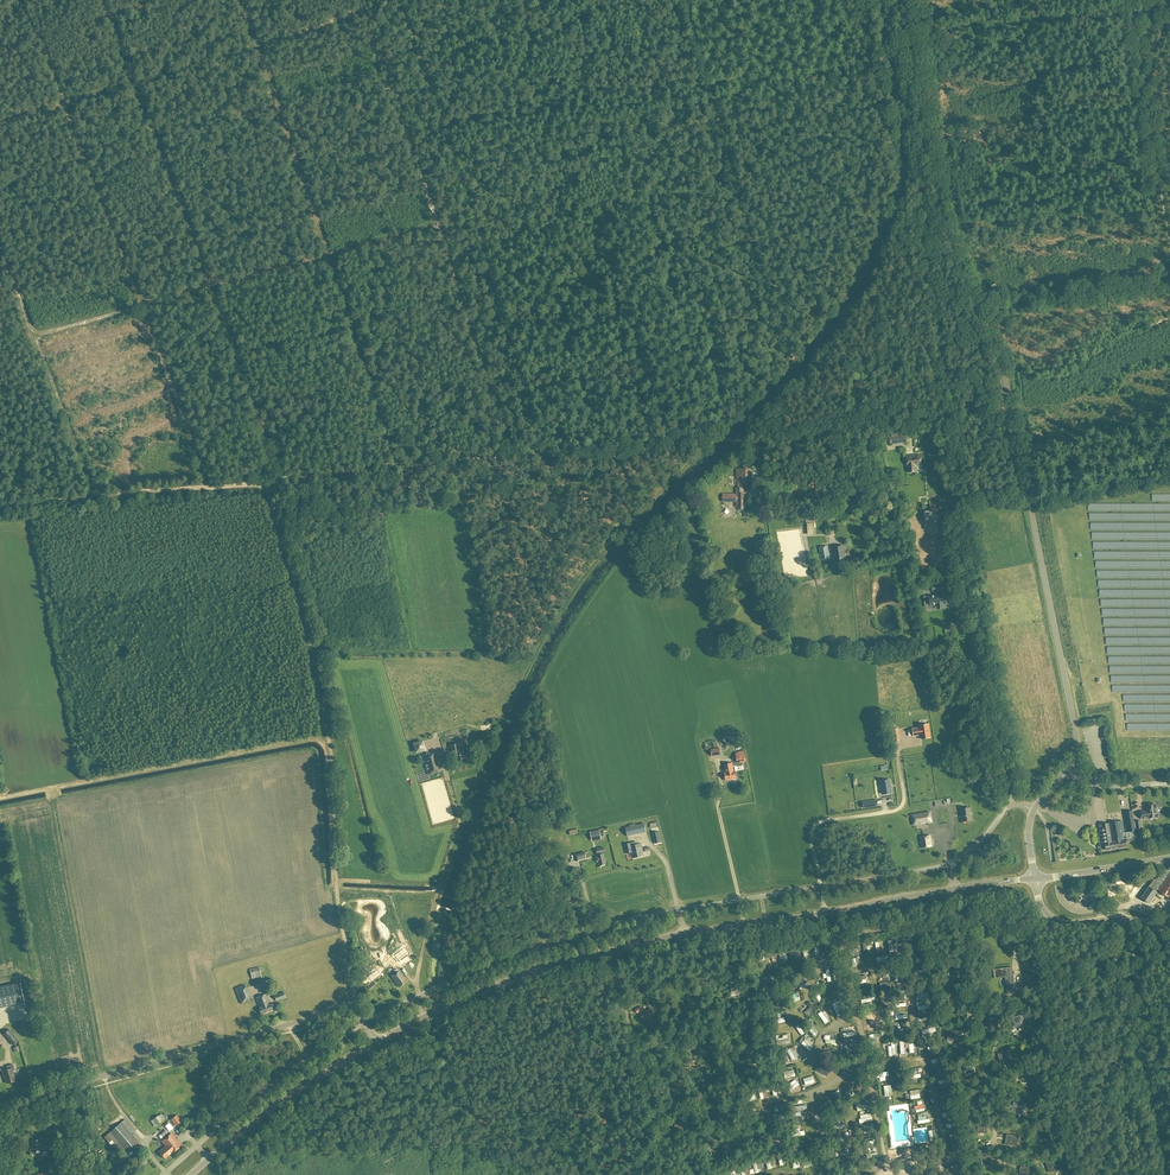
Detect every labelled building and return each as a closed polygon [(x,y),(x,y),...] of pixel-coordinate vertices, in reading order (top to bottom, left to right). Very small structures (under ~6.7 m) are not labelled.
[(906,435),(889,437),(890,444),(907,442),(906,435)] [(916,472),(915,466),(921,466),(920,455),(910,456),(910,457),(906,457),(907,466),(908,466),(909,473),(916,472)] [(723,502),(736,502),(736,507),(739,507),(739,509),(739,510),(740,511),(741,511),(743,511),(744,510),(744,509),(744,507),(747,507),(747,493),(743,493),(743,486),(746,486),(746,477),(749,477),(749,469),(738,469),(738,489),(736,489),(736,495),(723,495),(723,502)] [(808,523),(813,523),(813,520),(816,520),(816,511),(805,512),(806,523),(808,523)] [(835,563),(846,561),(843,545),(832,547),(835,563)] [(819,547),(821,560),(830,559),(827,546),(819,547)] [(952,588),(951,582),(929,585),(930,591),(946,589),(952,588)] [(937,609),(944,608),(943,604),(949,603),(948,593),(929,596),(930,606),(937,605),(937,609)] [(725,632),(724,629),(720,630),(722,637),(735,634),(734,629),(725,632)] [(989,686),(988,673),(980,674),(982,687),(989,686)] [(920,726),(920,728),(913,729),(914,736),(919,735),(921,735),(922,739),(930,738),(928,724),(920,726)] [(452,757),(455,756),(457,761),(465,759),(462,748),(460,749),(458,743),(449,746),(452,757)] [(721,754),(719,748),(711,750),(712,756),(721,754)] [(737,763),(746,761),(744,751),(735,753),(737,763)] [(422,755),(424,760),(428,775),(440,772),(434,752),(422,755)] [(724,764),(726,773),(724,773),(726,780),(736,778),(735,771),(733,771),(732,763),(724,764)] [(882,794),(892,793),(891,788),(890,788),(890,785),(891,785),(890,780),(886,781),(886,780),(885,780),(885,781),(881,781),(882,794)] [(1141,819),(1145,818),(1149,818),(1154,817),(1154,818),(1159,817),(1158,813),(1157,813),(1155,804),(1146,805),(1147,810),(1144,811),(1140,812),(1141,819)] [(972,820),(970,808),(960,809),(963,822),(972,820)] [(1102,843),(1105,843),(1106,850),(1127,846),(1126,842),(1137,840),(1132,811),(1125,812),(1129,832),(1125,833),(1122,821),(1099,825),(1100,830),(1102,843)] [(914,825),(931,822),(930,812),(912,815),(914,825)] [(628,836),(646,832),(644,823),(635,825),(635,824),(630,825),(630,827),(626,828),(628,836)] [(600,830),(590,832),(592,841),(601,839),(601,837),(600,830)] [(932,847),(930,835),(920,837),(922,848),(932,847)] [(633,858),(644,856),(641,844),(638,844),(637,842),(624,845),(626,854),(631,853),(633,858)] [(594,849),(598,866),(607,864),(603,847),(594,849)] [(575,862),(580,861),(579,858),(586,856),(585,851),(574,854),(575,862)] [(1157,879),(1154,880),(1141,898),(1149,903),(1156,894),(1158,896),(1161,892),(1168,897),(1169,894),(1169,869),(1164,870),(1157,879)] [(405,947),(394,955),(400,962),(411,954),(405,947)] [(372,973),(371,969),(370,965),(366,967),(367,970),(363,972),(364,976),(372,973)] [(957,966),(948,967),(949,976),(958,975),(957,966)] [(259,967),(250,969),(251,975),(261,973),(259,967)] [(1007,990),(1015,988),(1013,976),(1012,967),(993,970),(995,979),(1005,977),(1007,990)] [(382,975),(377,970),(368,977),(372,982),(382,975)] [(408,981),(407,980),(404,977),(399,971),(392,977),(395,982),(399,988),(408,981)] [(899,974),(895,975),(895,980),(899,980),(899,983),(905,983),(905,979),(900,979),(899,974)] [(370,990),(371,989),(376,985),(374,982),(370,986),(367,987),(370,990)] [(24,1003),(19,983),(0,987),(0,1008),(24,1003)] [(839,983),(829,985),(831,996),(841,994),(839,983)] [(251,997),(246,984),(235,988),(241,1004),(250,1001),(249,998),(251,997)] [(737,994),(741,994),(740,984),(731,986),(732,992),(736,991),(737,994)] [(275,995),(277,1001),(286,998),(283,992),(275,995)] [(273,1010),(273,1009),(274,1008),(275,1007),(274,1005),(272,1004),(271,1005),(270,1002),(269,1002),(266,994),(256,998),(260,1007),(259,1008),(261,1014),(273,1010)] [(691,996),(687,996),(689,1006),(698,1004),(696,995),(692,995),(691,995),(691,996)] [(944,1001),(948,1000),(950,1008),(959,1006),(957,998),(950,1000),(949,996),(943,997),(944,1001)] [(826,1008),(830,1017),(837,1015),(837,1016),(840,1014),(837,1004),(826,1008)] [(651,1007),(643,1011),(641,1007),(636,1010),(638,1014),(640,1012),(644,1020),(655,1015),(651,1007)] [(990,1018),(981,1017),(981,1026),(990,1027),(991,1018),(996,1019),(996,1015),(990,1014),(990,1018)] [(1016,1029),(1022,1027),(1022,1028),(1025,1027),(1023,1021),(1024,1020),(1023,1016),(1016,1019),(1016,1020),(1011,1021),(1012,1024),(1014,1024),(1016,1029)] [(749,1019),(734,1020),(734,1024),(738,1023),(738,1028),(749,1028),(749,1019)] [(810,1031),(817,1038),(821,1034),(814,1026),(810,1031)] [(19,1040),(10,1029),(3,1034),(13,1046),(19,1040)] [(947,1039),(955,1043),(959,1035),(951,1031),(947,1039)] [(700,1046),(701,1053),(710,1051),(709,1042),(706,1043),(706,1045),(700,1046)] [(891,1060),(898,1059),(896,1043),(893,1043),(893,1047),(889,1047),(891,1060)] [(658,1054),(667,1054),(667,1046),(664,1046),(664,1049),(660,1049),(660,1050),(657,1050),(658,1054)] [(788,1050),(794,1061),(797,1059),(791,1048),(788,1050)] [(803,1058),(806,1056),(801,1048),(798,1049),(803,1058)] [(1000,1061),(1009,1059),(1006,1051),(998,1053),(1000,1061)] [(741,1065),(739,1066),(742,1072),(744,1071),(744,1072),(748,1070),(747,1069),(750,1067),(747,1062),(750,1060),(747,1055),(738,1059),(741,1065)] [(783,1057),(788,1063),(791,1061),(786,1055),(783,1057)] [(831,1068),(821,1062),(816,1071),(827,1076),(831,1068)] [(965,1074),(974,1072),(972,1063),(964,1065),(963,1062),(957,1063),(958,1067),(963,1066),(965,1074)] [(16,1081),(13,1071),(15,1071),(13,1064),(7,1066),(8,1069),(3,1071),(4,1077),(5,1077),(7,1084),(16,1081)] [(1024,1076),(1022,1080),(1036,1085),(1039,1077),(1021,1070),(1019,1074),(1024,1076)] [(788,1080),(797,1078),(796,1071),(787,1072),(788,1080)] [(805,1079),(807,1087),(816,1085),(815,1077),(805,1079)] [(678,1082),(673,1082),(673,1088),(679,1088),(679,1090),(682,1090),(682,1079),(679,1078),(678,1082)] [(788,1086),(793,1092),(801,1087),(797,1080),(788,1086)] [(890,1087),(887,1087),(887,1099),(895,1099),(894,1097),(890,1097),(890,1087)] [(923,1101),(922,1095),(920,1095),(919,1093),(912,1094),(913,1102),(923,1101)] [(973,1107),(982,1104),(979,1096),(971,1098),(970,1098),(973,1107)] [(1023,1103),(1022,1105),(1014,1102),(1011,1110),(1020,1113),(1021,1109),(1024,1110),(1026,1104),(1023,1103)] [(926,1106),(917,1108),(918,1116),(927,1114),(926,1106)] [(714,1121),(718,1118),(719,1119),(727,1115),(723,1109),(718,1113),(715,1109),(709,1113),(714,1121)] [(151,1121),(155,1127),(165,1119),(162,1114),(159,1116),(159,1115),(151,1121)] [(171,1120),(174,1124),(176,1126),(178,1125),(182,1121),(177,1115),(171,1120)] [(841,1126),(847,1124),(845,1119),(835,1122),(837,1130),(842,1128),(841,1126)] [(680,1121),(680,1125),(675,1125),(675,1131),(683,1131),(683,1125),(688,1125),(687,1121),(680,1121)] [(121,1123),(111,1132),(128,1152),(138,1143),(121,1123)] [(978,1133),(987,1133),(987,1124),(978,1124),(978,1133)] [(804,1126),(797,1128),(798,1136),(806,1135),(804,1126)] [(1045,1130),(1036,1131),(1037,1139),(1046,1138),(1045,1130)] [(1026,1132),(1014,1133),(1015,1143),(1021,1143),(1021,1141),(1027,1141),(1026,1132)] [(40,1140),(32,1140),(33,1149),(31,1149),(31,1153),(41,1152),(40,1151),(48,1150),(48,1143),(48,1140),(49,1140),(49,1134),(40,1134),(40,1140)] [(168,1149),(172,1153),(172,1154),(182,1146),(171,1134),(165,1139),(172,1146),(168,1149)] [(172,1146),(165,1139),(162,1142),(166,1146),(159,1152),(165,1159),(172,1153),(168,1149),(172,1146)] [(723,1152),(731,1150),(730,1144),(721,1146),(723,1152)] [(980,1158),(982,1166),(991,1164),(989,1156),(980,1158)] [(141,1168),(143,1166),(148,1162),(144,1157),(137,1163),(141,1168)] [(1046,1163),(1050,1172),(1061,1168),(1057,1158),(1046,1163)] [(802,1161),(803,1167),(813,1166),(812,1159),(802,1161)] [(1030,1168),(1021,1166),(1019,1174),(1029,1174),(1030,1168)]
